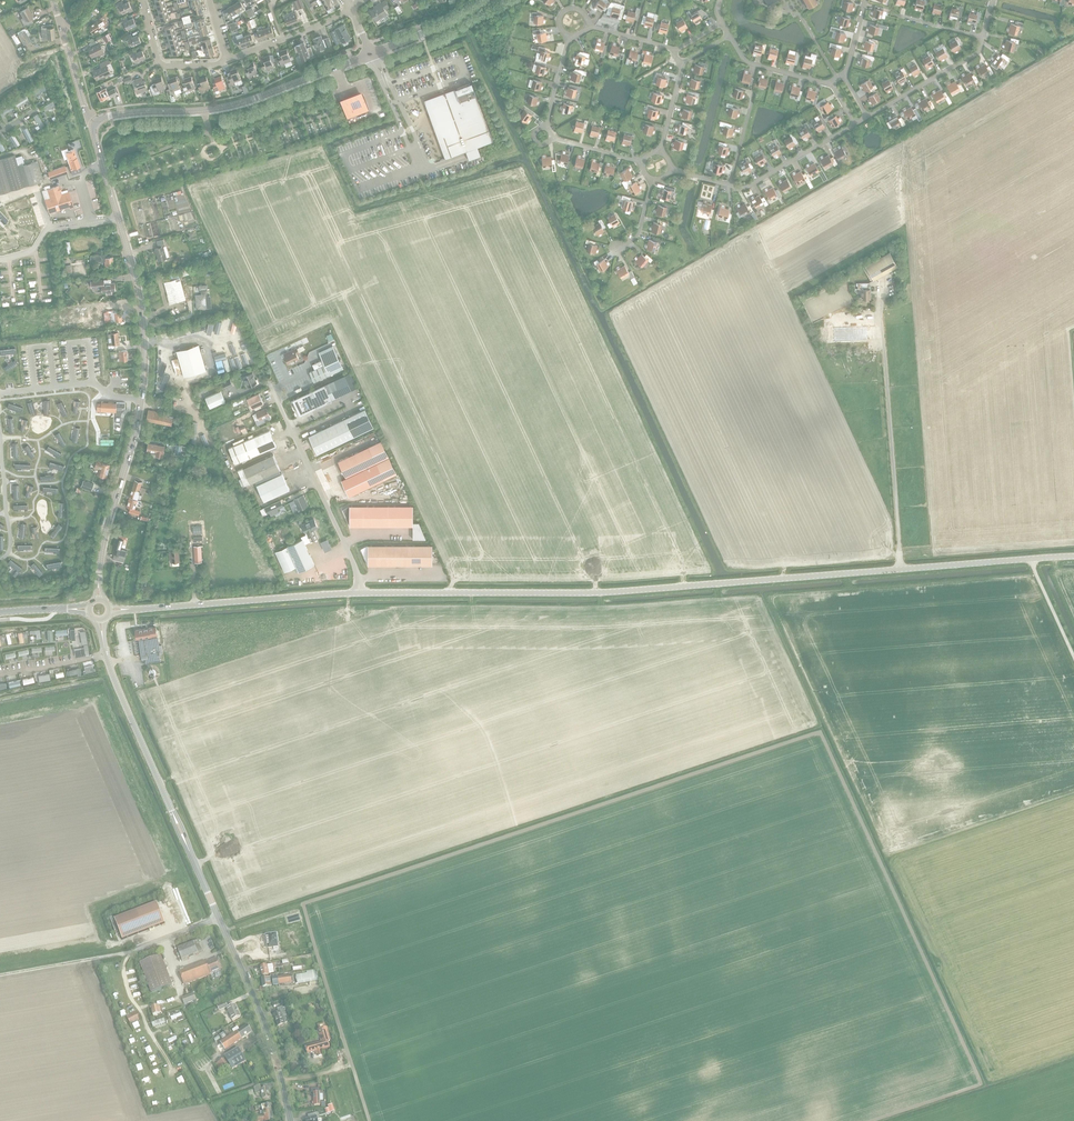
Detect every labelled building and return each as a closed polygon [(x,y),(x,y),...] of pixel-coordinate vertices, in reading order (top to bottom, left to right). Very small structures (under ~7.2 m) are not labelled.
[(233,4),(237,11),(244,8),(239,0),(233,4)] [(296,9),(304,6),(302,0),(295,0),(293,1),(296,9)] [(322,4),(326,9),(334,4),(332,0),(328,0),(322,4)] [(376,20),(387,13),(385,10),(390,7),(385,0),(384,0),(376,5),(377,6),(370,11),(376,20)] [(607,8),(611,2),(609,0),(599,0),(593,8),(597,11),(598,9),(601,11),(604,6),(607,8)] [(922,9),(924,1),(922,0),(917,0),(914,10),(919,11),(919,9),(922,9)] [(128,2),(123,4),(121,1),(115,4),(117,7),(119,6),(122,13),(132,9),(128,2)] [(843,8),(854,11),(855,7),(853,6),(853,3),(845,1),(843,8)] [(619,12),(623,13),(624,7),(621,6),(621,4),(614,3),(610,18),(614,19),(615,17),(618,17),(619,12)] [(936,13),(939,14),(942,5),(934,3),(932,14),(936,15),(936,13)] [(200,4),(192,7),(194,14),(202,11),(200,4)] [(231,15),(237,11),(233,4),(227,8),(231,15)] [(957,16),(960,17),(963,7),(957,5),(956,9),(952,8),(949,19),(953,20),(954,18),(956,18),(957,16)] [(31,12),(31,13),(27,7),(19,12),(23,17),(20,19),(25,27),(33,22),(31,18),(33,16),(31,12)] [(635,16),(638,17),(640,8),(636,7),(635,13),(628,11),(625,22),(630,23),(630,21),(633,21),(635,16)] [(883,10),(888,12),(889,8),(883,7),(882,10),(874,8),(873,11),(871,10),(870,15),(881,18),(883,10)] [(157,17),(168,14),(166,8),(158,10),(159,14),(156,15),(157,17)] [(702,19),(701,16),(706,13),(701,9),(697,11),(691,15),(689,11),(686,13),(689,18),(692,17),(697,24),(700,22),(699,20),(702,19)] [(976,18),(979,19),(981,12),(977,11),(976,14),(970,12),(967,23),(971,25),(971,22),(974,23),(976,18)] [(284,17),(288,25),(299,21),(296,12),(284,17)] [(534,22),(545,23),(545,19),(543,19),(543,16),(537,15),(537,13),(532,12),(532,15),(534,15),(534,22)] [(168,14),(157,17),(157,19),(160,18),(161,22),(169,19),(168,14)] [(101,28),(109,23),(103,15),(99,18),(100,19),(89,26),(93,33),(101,28)] [(648,26),(651,26),(654,17),(646,16),(644,27),(648,28),(648,26)] [(839,23),(850,26),(851,22),(849,21),(849,18),(841,16),(839,23)] [(133,18),(127,20),(126,17),(120,20),(121,23),(123,22),(127,29),(136,25),(133,18)] [(198,27),(206,25),(204,18),(194,21),(196,28),(198,27)] [(676,23),(682,33),(686,31),(685,29),(687,27),(683,19),(676,23)] [(1019,26),(1022,26),(1023,23),(1017,21),(1016,25),(1011,23),(1009,27),(1007,27),(1006,31),(1017,34),(1019,26)] [(663,32),(666,33),(668,24),(661,22),(658,33),(662,34),(663,32)] [(341,41),(342,42),(351,37),(344,24),(335,29),(338,34),(333,37),(336,44),(341,41)] [(866,31),(877,34),(879,27),(870,24),(869,27),(867,27),(866,31)] [(164,33),(175,30),(173,25),(165,27),(166,30),(163,31),(164,33)] [(198,27),(200,34),(208,32),(206,25),(198,27)] [(264,29),(267,36),(274,34),(271,26),(264,29)] [(843,41),(846,41),(847,37),(845,37),(845,34),(839,32),(840,29),(831,26),(830,30),(836,32),(835,39),(839,40),(838,41),(843,42),(843,41)] [(42,39),(55,38),(54,27),(46,28),(46,27),(41,28),(42,39)] [(260,39),(267,36),(264,29),(257,31),(260,39)] [(539,30),(533,31),(533,34),(537,33),(538,41),(549,39),(548,34),(546,35),(546,32),(540,33),(539,30)] [(18,34),(24,44),(30,41),(24,31),(18,34)] [(137,34),(132,37),(131,34),(124,37),(126,40),(128,39),(132,46),(141,42),(137,34)] [(244,36),(247,44),(253,41),(250,34),(244,36)] [(167,44),(178,41),(176,36),(168,38),(169,41),(166,42),(167,44)] [(240,47),(247,44),(244,36),(237,39),(240,47)] [(328,37),(322,39),(321,36),(313,38),(317,50),(325,47),(325,46),(331,44),(328,37)] [(950,44),(955,54),(959,51),(958,49),(961,48),(958,43),(961,41),(957,36),(955,38),(956,40),(950,44)] [(99,53),(100,55),(104,53),(100,44),(105,42),(102,37),(95,40),(97,44),(88,48),(92,56),(99,53)] [(201,49),(212,46),(210,38),(202,41),(203,45),(201,46),(201,49)] [(601,56),(604,57),(607,45),(604,44),(604,42),(601,42),(602,39),(598,38),(595,49),(602,51),(601,56)] [(874,43),(877,44),(878,41),(869,38),(868,41),(866,41),(865,44),(863,43),(861,47),(872,50),(874,43)] [(1015,42),(1018,43),(1019,40),(1012,38),(1012,41),(1006,40),(1005,44),(1003,43),(1002,48),(1013,51),(1015,42)] [(310,46),(306,48),(304,42),(300,44),(294,46),(296,52),(298,51),(300,55),(302,60),(310,57),(309,56),(313,54),(310,46)] [(610,53),(619,56),(620,52),(618,52),(619,46),(616,46),(617,43),(613,42),(610,53)] [(761,49),(765,50),(766,44),(763,43),(762,46),(755,44),(752,55),(757,56),(757,54),(760,55),(761,49)] [(212,46),(201,49),(202,49),(204,48),(206,55),(214,53),(212,46)] [(539,46),(538,50),(541,50),(539,58),(550,60),(551,56),(549,56),(550,53),(544,51),(545,48),(539,46)] [(831,54),(842,57),(843,52),(841,52),(841,49),(833,46),(831,54)] [(179,47),(171,49),(172,52),(169,53),(170,55),(181,52),(179,47)] [(634,65),(637,66),(640,54),(637,53),(638,51),(635,50),(635,48),(631,47),(628,58),(635,60),(634,65)] [(772,58),(775,59),(778,50),(770,48),(768,59),(772,60),(772,58)] [(936,52),(942,61),(946,59),(944,57),(947,56),(943,48),(936,52)] [(280,62),(281,67),(285,65),(284,63),(291,61),(286,49),(280,51),(281,56),(278,57),(280,62)] [(142,50),(137,53),(135,50),(129,53),(130,56),(133,55),(136,62),(145,57),(142,50)] [(643,62),(650,64),(653,55),(650,54),(650,52),(646,51),(643,62)] [(931,65),(934,64),(931,60),(934,58),(930,51),(927,53),(929,56),(923,60),(928,69),(932,67),(931,65)] [(574,56),(573,60),(576,61),(575,62),(575,63),(576,64),(577,65),(578,65),(579,65),(580,64),(580,63),(584,63),(585,56),(588,57),(589,54),(583,52),(582,55),(577,54),(576,57),(574,56)] [(1010,58),(1004,54),(1002,52),(1000,55),(997,54),(995,57),(993,56),(990,60),(1000,66),(1005,59),(1008,61),(1010,58)] [(790,63),(793,63),(795,55),(788,53),(785,64),(790,65),(790,63)] [(805,57),(802,68),(806,69),(807,67),(810,68),(811,62),(814,63),(817,55),(811,53),(810,56),(805,55),(805,57)] [(263,68),(264,73),(268,72),(267,70),(273,67),(269,55),(262,58),(264,62),(261,63),(263,68)] [(870,59),(873,60),(874,57),(868,55),(867,58),(861,57),(860,60),(858,59),(857,63),(868,66),(870,59)] [(93,71),(97,80),(110,73),(106,65),(110,63),(108,59),(100,63),(101,67),(93,71)] [(535,60),(534,64),(537,65),(535,72),(546,75),(547,70),(545,70),(546,67),(540,65),(541,62),(535,60)] [(246,74),(248,79),(252,78),(251,76),(257,74),(253,62),(246,64),(248,68),(245,69),(246,74)] [(704,66),(707,67),(708,64),(701,62),(700,65),(695,64),(694,67),(692,66),(691,71),(702,74),(704,66)] [(909,67),(915,77),(919,75),(917,73),(920,71),(915,64),(909,67)] [(990,67),(987,69),(984,64),(980,66),(979,64),(975,66),(981,76),(989,72),(990,74),(993,73),(990,67)] [(895,75),(901,85),(905,83),(904,81),(907,79),(904,75),(907,73),(903,67),(900,69),(902,72),(895,75)] [(226,76),(230,86),(235,84),(235,82),(241,80),(236,68),(230,70),(230,72),(227,73),(228,76),(226,76)] [(568,78),(579,81),(581,73),(583,74),(584,72),(579,70),(579,73),(572,71),(571,74),(569,73),(568,78)] [(748,86),(751,87),(753,81),(750,80),(751,74),(748,74),(749,71),(745,70),(742,81),(749,83),(748,86)] [(656,72),(655,76),(658,77),(656,84),(667,87),(668,82),(666,82),(666,79),(664,78),(661,77),(662,74),(656,72)] [(975,75),(972,77),(970,72),(966,74),(965,73),(961,75),(967,85),(974,80),(976,83),(979,81),(975,75)] [(758,86),(765,88),(768,79),(765,78),(765,76),(761,75),(758,86)] [(166,90),(168,96),(174,93),(174,91),(180,88),(176,76),(169,79),(170,82),(167,83),(169,89),(166,90)] [(184,88),(186,94),(190,93),(189,91),(195,88),(191,76),(184,79),(185,82),(182,83),(184,88)] [(199,88),(201,94),(205,93),(204,90),(210,88),(206,76),(199,79),(200,82),(197,83),(199,88)] [(217,87),(214,88),(216,93),(220,92),(219,90),(225,88),(221,76),(214,78),(215,82),(217,87)] [(150,87),(153,96),(160,93),(159,91),(165,89),(161,77),(154,79),(156,84),(150,87)] [(700,81),(703,82),(704,78),(697,77),(697,80),(691,78),(690,81),(688,81),(687,85),(698,88),(700,81)] [(144,80),(142,81),(141,78),(134,80),(137,88),(135,88),(137,93),(147,90),(144,80)] [(774,90),(781,92),(784,83),(781,82),(781,80),(777,79),(774,90)] [(882,83),(888,93),(891,91),(890,89),(893,87),(888,79),(882,83)] [(531,87),(542,90),(543,86),(541,85),(542,82),(533,80),(531,87)] [(875,84),(872,86),(869,80),(859,85),(861,89),(863,88),(865,91),(870,88),(871,91),(877,88),(875,84)] [(961,84),(958,86),(955,81),(951,83),(950,81),(946,83),(952,93),(959,89),(961,91),(964,90),(961,84)] [(442,100),(432,103),(445,140),(439,142),(445,159),(493,141),(472,82),(455,88),(457,94),(447,98),(445,94),(441,96),(442,100)] [(790,94),(797,96),(800,87),(797,86),(797,84),(793,83),(790,94)] [(43,84),(33,91),(35,94),(46,88),(43,84)] [(565,89),(564,94),(575,96),(576,91),(580,92),(581,87),(571,84),(570,87),(568,87),(567,90),(565,89)] [(110,97),(118,93),(115,87),(107,91),(106,88),(97,92),(101,100),(110,96),(110,97)] [(806,98),(813,100),(816,91),(813,91),(813,88),(809,87),(806,98)] [(455,88),(423,99),(439,142),(445,140),(432,103),(442,100),(441,96),(445,94),(447,98),(457,94),(455,88)] [(733,95),(744,98),(745,94),(743,93),(743,90),(735,88),(733,95)] [(948,96),(945,97),(940,89),(936,92),(935,90),(931,92),(937,102),(945,97),(946,100),(949,98),(948,96)] [(696,96),(699,97),(700,93),(693,92),(693,95),(687,94),(686,96),(684,96),(683,100),(694,103),(696,96)] [(868,101),(870,105),(880,99),(876,92),(868,97),(870,100),(868,101)] [(651,100),(662,103),(664,98),(661,98),(662,95),(653,93),(651,100)] [(347,118),(369,109),(363,95),(348,100),(340,100),(347,118)] [(527,102),(538,105),(539,101),(537,100),(538,97),(529,95),(527,102)] [(28,99),(26,96),(15,102),(17,106),(28,99)] [(931,101),(928,103),(926,98),(922,100),(921,98),(917,100),(918,102),(915,104),(917,108),(920,106),(923,110),(928,107),(930,110),(935,107),(931,101)] [(53,101),(42,107),(45,111),(55,104),(53,101)] [(572,105),(575,106),(576,103),(570,101),(569,104),(564,103),(563,106),(561,105),(560,110),(571,112),(572,105)] [(828,102),(823,105),(821,101),(818,103),(816,105),(818,108),(820,106),(824,113),(834,107),(831,103),(829,104),(828,102)] [(519,117),(528,123),(531,120),(529,119),(534,112),(522,103),(520,106),(524,110),(519,117)] [(647,116),(658,118),(659,114),(657,114),(658,111),(653,109),(653,106),(647,104),(646,107),(649,108),(647,116)] [(13,108),(11,105),(2,110),(4,113),(13,108)] [(918,112),(915,114),(911,106),(907,109),(906,107),(902,109),(903,111),(900,112),(902,116),(905,114),(908,119),(915,114),(917,117),(920,115),(918,112)] [(728,114),(739,117),(740,113),(738,112),(738,109),(730,107),(728,114)] [(679,116),(690,118),(692,111),(683,109),(682,112),(680,111),(679,116)] [(37,114),(34,116),(41,127),(44,125),(37,114)] [(825,122),(824,119),(821,114),(818,115),(819,118),(820,119),(814,123),(819,133),(823,131),(822,129),(825,127),(824,125),(826,123),(825,122)] [(824,119),(825,122),(828,120),(832,127),(842,121),(839,117),(837,118),(836,115),(834,117),(832,114),(824,119)] [(902,118),(899,120),(896,115),(892,117),(891,115),(887,117),(893,127),(901,123),(902,126),(905,124),(902,118)] [(582,129),(585,130),(588,121),(585,120),(584,123),(577,121),(574,132),(578,133),(579,131),(582,132),(582,129)] [(688,127),(691,128),(692,124),(685,122),(685,126),(679,124),(678,127),(676,126),(675,131),(686,134),(688,127)] [(799,131),(805,141),(809,139),(808,137),(810,135),(809,133),(812,131),(806,122),(804,124),(806,127),(799,131)] [(643,131),(654,134),(655,130),(653,129),(654,126),(645,124),(643,131)] [(594,135),(597,136),(600,127),(592,125),(589,136),(594,137),(594,135)] [(723,133),(734,136),(735,132),(733,131),(733,128),(725,126),(723,133)] [(26,128),(23,130),(29,141),(33,140),(26,128)] [(610,139),(613,140),(616,131),(608,129),(605,140),(610,142),(610,139)] [(784,140),(790,150),(794,148),(793,146),(795,144),(798,142),(792,132),(789,134),(791,136),(784,140)] [(13,134),(10,137),(16,146),(19,144),(13,134)] [(626,144),(629,144),(632,136),(624,134),(621,145),(626,146),(626,144)] [(684,142),(686,142),(687,139),(682,138),(681,141),(675,139),(674,142),(672,142),(671,146),(682,149),(684,142)] [(770,148),(775,158),(779,156),(778,154),(781,153),(780,151),(782,149),(776,138),(773,140),(776,145),(770,148)] [(718,152),(729,155),(730,150),(728,150),(728,147),(723,145),(724,143),(719,141),(718,144),(720,145),(718,152)] [(834,151),(839,159),(846,155),(840,145),(837,147),(838,149),(834,151)] [(82,171),(74,149),(64,152),(72,174),(82,171)] [(755,157),(761,167),(765,165),(764,163),(766,161),(763,156),(766,155),(763,149),(760,151),(761,153),(755,157)] [(561,154),(555,153),(556,162),(560,163),(560,162),(567,164),(567,161),(569,155),(566,154),(567,152),(562,151),(561,154)] [(15,157),(14,155),(0,159),(0,194),(38,182),(43,180),(37,161),(23,165),(23,164),(24,163),(22,155),(15,157)] [(551,156),(547,157),(546,155),(542,155),(543,167),(552,166),(551,156)] [(575,166),(582,168),(584,159),(581,158),(582,156),(578,155),(575,166)] [(834,158),(831,159),(828,155),(824,157),(823,155),(819,157),(825,167),(833,163),(834,165),(837,164),(834,158)] [(748,164),(751,162),(748,157),(745,159),(747,162),(741,165),(746,175),(750,173),(749,171),(752,170),(748,164)] [(596,175),(599,176),(601,169),(598,168),(599,163),(596,162),(597,160),(593,159),(590,170),(597,172),(596,175)] [(604,173),(612,176),(614,167),(610,166),(611,164),(606,162),(604,173)] [(713,171),(724,174),(725,169),(723,169),(723,166),(715,163),(713,171)] [(811,175),(819,171),(814,163),(810,165),(809,163),(805,165),(811,175)] [(48,171),(50,178),(67,173),(65,166),(48,171)] [(630,167),(620,173),(624,180),(622,182),(624,185),(629,182),(628,179),(632,176),(630,172),(632,171),(630,167)] [(806,174),(803,176),(800,171),(797,173),(795,171),(792,173),(797,183),(805,179),(806,182),(809,180),(806,174)] [(784,191),(791,187),(787,179),(783,181),(782,179),(778,181),(784,191)] [(636,182),(631,185),(629,182),(624,185),(625,188),(628,187),(632,194),(642,188),(640,184),(638,186),(636,182)] [(68,191),(61,194),(60,191),(61,190),(60,187),(59,186),(58,185),(42,191),(49,213),(73,205),(68,191)] [(671,190),(674,191),(675,188),(670,187),(669,190),(662,188),(661,192),(659,192),(658,196),(660,197),(659,200),(664,201),(664,198),(669,199),(671,190)] [(778,190),(776,192),(773,187),(769,189),(768,187),(764,189),(770,199),(777,195),(779,198),(782,196),(778,190)] [(622,208),(633,211),(634,206),(632,206),(633,201),(628,200),(629,197),(622,195),(621,198),(624,199),(622,208)] [(765,198),(762,200),(759,195),(755,197),(754,195),(750,197),(756,207),(763,203),(765,206),(768,204),(765,198)] [(712,204),(707,203),(708,201),(704,200),(703,202),(698,201),(697,205),(702,206),(701,211),(709,213),(708,216),(712,217),(713,211),(710,210),(712,204)] [(751,206),(748,208),(745,203),(741,205),(740,203),(736,206),(742,215),(749,211),(751,214),(754,212),(751,206)] [(667,207),(670,208),(670,205),(665,204),(665,206),(658,205),(657,209),(655,208),(653,213),(664,216),(667,207)] [(726,221),(729,222),(731,215),(728,214),(729,209),(725,208),(725,206),(721,205),(718,216),(726,218),(726,221)] [(608,218),(614,228),(618,225),(617,223),(619,222),(615,214),(608,218)] [(593,227),(599,236),(603,234),(602,232),(604,231),(603,229),(606,227),(601,218),(598,220),(600,223),(593,227)] [(662,225),(665,225),(666,222),(660,220),(659,223),(653,222),(652,226),(650,226),(649,230),(660,233),(662,225)] [(657,242),(660,242),(661,239),(655,238),(654,241),(649,239),(647,244),(645,243),(644,247),(655,250),(657,242)] [(166,246),(165,246),(163,239),(156,241),(158,247),(155,248),(158,260),(166,258),(166,257),(169,256),(166,246)] [(587,250),(598,253),(599,249),(597,248),(597,245),(592,244),(593,241),(586,239),(585,242),(588,243),(587,250)] [(865,265),(873,280),(898,266),(889,251),(865,265)] [(113,257),(107,257),(106,254),(90,256),(91,262),(94,262),(102,261),(102,260),(104,260),(105,267),(114,265),(113,257)] [(648,255),(646,257),(641,254),(638,257),(637,256),(634,259),(642,266),(648,260),(650,262),(653,259),(648,255)] [(608,261),(606,262),(604,259),(599,262),(597,260),(594,262),(595,264),(596,264),(600,270),(610,264),(608,261)] [(621,278),(629,273),(624,265),(621,267),(620,266),(616,268),(621,278)] [(198,279),(195,270),(189,272),(192,281),(198,279)] [(180,277),(164,282),(170,303),(186,299),(180,277)] [(114,290),(113,282),(103,284),(102,280),(90,282),(90,287),(100,286),(101,292),(105,291),(105,294),(110,293),(110,291),(114,290)] [(870,288),(869,288),(869,282),(858,282),(858,289),(861,289),(861,299),(870,298),(870,288)] [(196,295),(197,309),(201,309),(200,307),(206,307),(205,297),(207,297),(207,292),(201,293),(201,295),(196,295)] [(121,311),(114,312),(112,303),(99,305),(100,312),(104,312),(105,323),(122,320),(121,311)] [(330,338),(333,336),(328,326),(325,328),(327,330),(324,332),(326,335),(328,334),(330,338)] [(833,341),(867,340),(867,326),(833,327),(833,341)] [(112,332),(113,344),(120,343),(118,332),(112,332)] [(79,339),(82,377),(102,376),(102,371),(99,337),(79,339)] [(176,352),(183,377),(206,370),(198,345),(176,352)] [(291,362),(292,364),(296,362),(295,360),(299,359),(297,354),(299,352),(305,349),(303,345),(297,348),(285,353),(286,357),(285,357),(288,364),(291,362)] [(309,371),(314,382),(343,368),(333,345),(318,352),(324,364),(324,365),(323,364),(314,368),(314,369),(309,371)] [(118,358),(118,360),(127,359),(126,350),(118,351),(119,358),(118,358)] [(314,368),(323,364),(321,360),(312,364),(314,368)] [(257,379),(255,379),(252,372),(243,377),(248,386),(254,383),(255,385),(259,383),(257,379)] [(294,399),(301,414),(352,390),(345,375),(294,399)] [(221,383),(224,390),(233,385),(230,379),(221,383)] [(205,397),(210,408),(225,401),(220,390),(205,397)] [(247,399),(252,409),(264,403),(259,393),(247,399)] [(53,419),(64,419),(64,403),(53,402),(53,419)] [(124,409),(124,403),(101,402),(98,402),(97,409),(100,409),(100,411),(116,412),(116,409),(124,409)] [(267,419),(270,417),(266,408),(256,413),(259,420),(266,417),(267,419)] [(365,408),(355,413),(364,431),(374,427),(365,408)] [(146,419),(172,425),(173,417),(169,416),(169,414),(164,413),(148,409),(146,419)] [(69,421),(83,421),(83,413),(69,413),(69,421)] [(355,413),(346,417),(355,436),(364,431),(355,413)] [(337,422),(345,440),(355,436),(346,417),(337,422)] [(336,445),(345,440),(337,422),(328,426),(327,426),(336,445)] [(336,445),(327,426),(308,435),(317,454),(336,445)] [(228,448),(235,463),(276,446),(269,430),(228,448)] [(381,440),(338,461),(346,477),(341,480),(349,496),(397,474),(381,440)] [(157,449),(161,450),(162,445),(147,443),(146,449),(155,451),(156,451),(157,449)] [(273,454),(237,470),(241,479),(239,480),(242,486),(244,485),(244,486),(255,481),(278,470),(280,470),(273,454)] [(99,471),(107,473),(110,464),(102,462),(97,460),(94,467),(100,468),(99,471)] [(280,474),(278,470),(255,481),(256,484),(280,474)] [(256,484),(264,501),(289,489),(282,473),(280,474),(256,484)] [(130,495),(140,499),(142,495),(139,494),(140,492),(138,492),(142,482),(134,479),(131,487),(132,488),(130,495)] [(83,480),(81,487),(85,488),(91,490),(94,484),(87,481),(83,480)] [(305,500),(305,501),(304,498),(303,495),(294,499),(298,509),(308,505),(305,500)] [(135,505),(140,506),(141,502),(129,498),(126,506),(130,507),(128,511),(137,514),(139,509),(134,508),(135,505)] [(281,500),(264,507),(267,513),(283,506),(281,500)] [(413,505),(349,505),(349,506),(342,509),(348,522),(349,522),(349,525),(413,525),(413,522),(413,505)] [(314,519),(302,524),(305,532),(306,532),(307,534),(302,537),(302,539),(303,538),(305,543),(318,537),(314,531),(313,529),(318,527),(314,519)] [(413,525),(413,538),(426,538),(418,522),(413,522),(413,525)] [(193,526),(193,533),(202,533),(202,525),(193,526)] [(113,559),(124,562),(125,556),(127,550),(120,548),(122,539),(116,537),(113,547),(116,548),(113,559)] [(296,566),(298,571),(314,564),(305,543),(303,539),(302,539),(278,550),(287,570),(296,566)] [(267,543),(270,550),(275,548),(272,541),(267,543)] [(379,565),(389,565),(389,544),(378,545),(379,565)] [(389,565),(400,565),(400,544),(389,544),(389,565)] [(400,565),(411,565),(411,544),(400,544),(400,565)] [(411,565),(421,565),(421,544),(411,544),(411,565)] [(421,544),(421,565),(432,565),(432,544),(421,544)] [(368,565),(379,565),(378,545),(368,545),(368,565)] [(178,551),(169,551),(170,560),(172,560),(172,562),(173,566),(179,565),(179,561),(178,551)] [(153,627),(135,630),(136,638),(143,637),(157,635),(156,631),(153,631),(153,627)] [(40,629),(29,630),(30,634),(36,633),(36,638),(41,638),(40,629)] [(157,635),(143,637),(143,639),(145,654),(144,655),(144,658),(146,658),(146,662),(160,660),(159,650),(159,644),(157,637),(157,635)] [(75,657),(89,654),(87,644),(83,644),(84,648),(74,650),(75,657)] [(92,665),(84,667),(85,670),(83,671),(84,674),(96,670),(95,668),(93,668),(92,665)] [(114,918),(122,939),(165,923),(157,902),(114,918)] [(276,932),(266,934),(267,948),(269,948),(270,954),(269,954),(269,955),(270,955),(270,958),(270,959),(279,958),(278,953),(273,953),(272,947),(274,947),(274,949),(278,949),(278,946),(276,932)] [(197,939),(177,947),(181,958),(202,950),(197,939)] [(140,962),(151,992),(172,984),(161,954),(140,962)] [(211,973),(222,969),(218,958),(207,963),(206,962),(179,972),(184,984),(211,974),(211,973)] [(261,966),(262,975),(271,974),(269,965),(261,966)] [(298,975),(299,981),(314,979),(313,970),(307,971),(308,974),(298,975)] [(292,976),(278,977),(278,974),(271,975),(271,976),(262,978),(263,987),(272,986),(272,980),(273,980),(274,986),(293,983),(292,976)] [(182,998),(184,1004),(196,999),(194,993),(182,998)] [(217,1006),(219,1010),(228,1007),(226,1002),(217,1006)] [(160,1006),(158,1006),(158,1005),(151,1007),(153,1015),(160,1013),(160,1012),(161,1011),(160,1006)] [(227,1008),(232,1020),(240,1017),(235,1005),(227,1008)] [(285,1008),(287,1008),(286,1005),(284,1006),(277,1009),(279,1012),(274,1014),(278,1026),(284,1024),(288,1022),(285,1016),(287,1015),(285,1010),(286,1010),(285,1008)] [(126,1016),(129,1023),(140,1018),(137,1011),(126,1016)] [(225,1050),(252,1032),(248,1025),(240,1030),(238,1027),(234,1029),(236,1033),(220,1043),(225,1050)] [(319,1055),(322,1054),(321,1050),(330,1047),(328,1041),(330,1040),(327,1027),(318,1030),(321,1041),(306,1046),(308,1053),(318,1050),(319,1055)] [(228,1063),(232,1070),(246,1062),(238,1048),(224,1056),(225,1058),(216,1063),(219,1069),(228,1063)] [(268,1087),(263,1089),(262,1084),(254,1087),(255,1094),(261,1092),(262,1099),(270,1097),(268,1087)] [(313,1105),(320,1105),(319,1088),(311,1088),(311,1092),(313,1092),(313,1105)] [(263,1111),(260,1111),(260,1113),(263,1114),(263,1112),(264,1112),(264,1115),(254,1115),(254,1117),(250,1118),(250,1120),(273,1120),(273,1109),(263,1111)] [(317,1117),(318,1116),(317,1113),(308,1115),(309,1118),(306,1119),(306,1120),(318,1120),(317,1117)]
